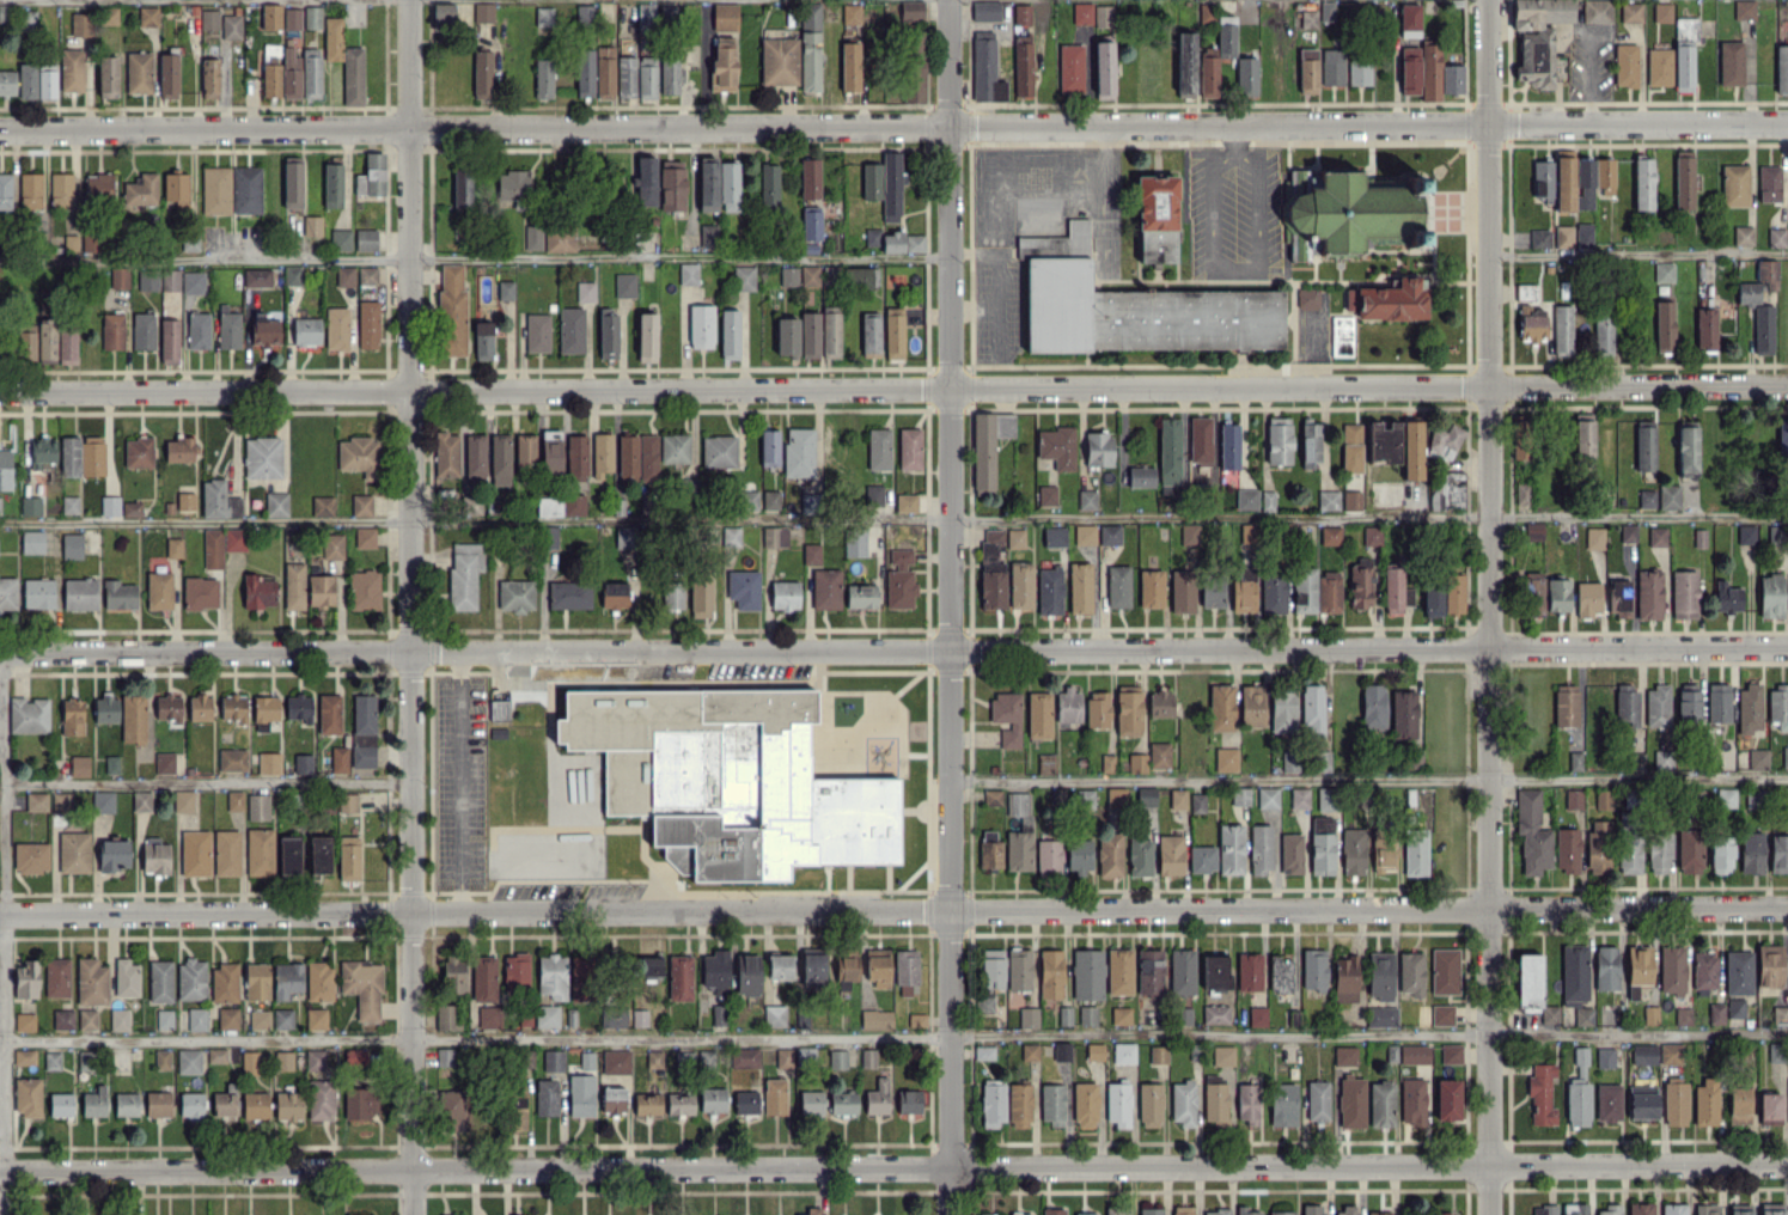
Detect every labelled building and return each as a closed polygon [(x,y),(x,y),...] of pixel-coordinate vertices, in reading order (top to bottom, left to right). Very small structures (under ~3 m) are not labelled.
[(1775,45),(1776,93),(1787,93),(1787,45),(1775,45)] [(1780,165),(1758,166),(1759,202),(1781,201),(1780,165)] [(1326,167),(1359,167),(1359,179),(1409,178),(1409,224),(1359,225),(1359,239),(1326,239),(1326,226),(1301,226),(1286,215),(1286,194),(1300,181),(1326,181),(1326,167)] [(1785,228),(1768,228),(1768,247),(1785,247),(1785,228)] [(1756,281),(1766,280),(1766,290),(1777,290),(1777,260),(1756,260),(1756,281)] [(1737,283),(1737,304),(1759,304),(1759,282),(1737,283)] [(1754,304),(1754,354),(1773,354),(1773,304),(1754,304)] [(1787,455),(1787,419),(1778,419),(1777,454),(1787,455)] [(1738,544),(1755,544),(1754,524),(1737,525),(1738,544)] [(1782,617),(1783,575),(1759,575),(1758,617),(1782,617)] [(1737,689),(1737,732),(1760,733),(1761,683),(1745,683),(1745,689),(1737,689)] [(1768,722),(1777,721),(1777,730),(1787,730),(1787,686),(1768,686),(1768,722)] [(565,691),(817,690),(817,722),(811,722),(810,844),(818,844),(818,865),(791,866),(791,880),(692,881),(691,873),(682,873),(663,857),(663,845),(651,844),(651,814),(604,814),(603,749),(565,750),(565,743),(556,741),(555,720),(566,719),(565,691)] [(1748,770),(1768,770),(1768,749),(1748,749),(1748,770)] [(1778,787),(1778,809),(1787,809),(1787,786),(1778,787)] [(1745,808),(1767,809),(1767,789),(1745,789),(1745,808)] [(1762,832),(1739,833),(1740,873),(1763,873),(1762,832)] [(1770,835),(1769,872),(1787,873),(1787,835),(1770,835)] [(1781,944),(1756,945),(1757,987),(1782,987),(1781,944)] [(1725,995),(1752,994),(1752,951),(1725,952),(1725,995)] [(1744,998),(1726,998),(1726,1018),(1744,1018),(1744,998)] [(1773,1006),(1772,1024),(1787,1025),(1787,1006),(1773,1006)] [(1768,1062),(1786,1062),(1785,1042),(1767,1043),(1768,1062)] [(1728,1123),(1749,1123),(1749,1087),(1727,1087),(1728,1123)] [(1781,1093),(1758,1092),(1758,1125),(1780,1125),(1781,1093)] [(1784,1204),(1760,1203),(1759,1214),(1784,1214),(1784,1204)] [(1728,1205),(1729,1214),(1751,1214),(1751,1204),(1728,1205)]
